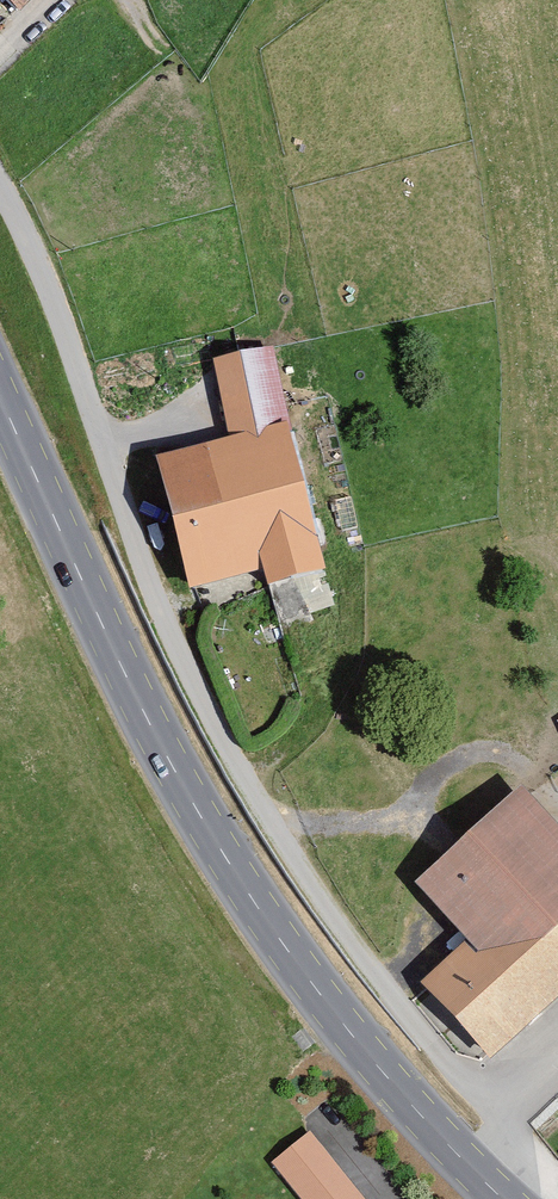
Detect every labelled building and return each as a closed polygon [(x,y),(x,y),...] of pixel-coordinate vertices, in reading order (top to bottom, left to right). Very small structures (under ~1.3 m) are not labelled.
[(16,11),(27,0),(6,0),(16,11)] [(161,452),(188,577),(310,551),(268,355),(219,366),(234,437),(161,452)] [(481,1046),(557,977),(557,850),(518,805),(427,885),(475,939),(425,983),(481,1046)] [(309,1137),(278,1163),(307,1198),(361,1198),(309,1137)]
